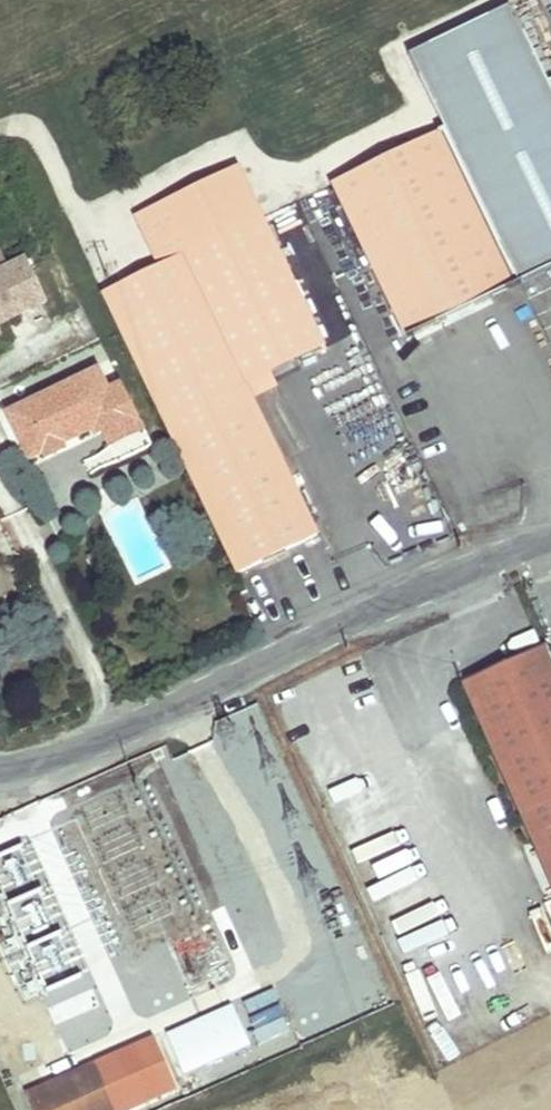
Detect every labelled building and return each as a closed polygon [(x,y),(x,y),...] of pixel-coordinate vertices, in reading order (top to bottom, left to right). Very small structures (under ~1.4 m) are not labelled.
[(404,342),(550,271),(550,100),(508,10),(407,59),(442,133),(330,186),(404,342)] [(238,169),(201,187),(286,363),(321,346),(238,169)] [(286,363),(201,187),(135,218),(158,268),(101,295),(236,575),(315,537),(249,399),(242,384),(269,371),(286,363)] [(0,232),(0,282),(27,268),(7,228),(0,232)] [(0,282),(0,332),(48,310),(27,268),(0,282)] [(97,370),(4,413),(27,461),(100,427),(117,463),(149,448),(118,385),(107,391),(97,370)] [(276,386),(269,371),(242,384),(249,399),(276,386)] [(149,448),(152,447),(122,384),(118,385),(149,448)] [(466,683),(533,838),(550,830),(550,659),(546,648),(466,683)] [(0,862),(0,897),(2,904),(71,881),(58,842),(0,862)] [(0,912),(0,996),(32,982),(2,911),(0,912)] [(155,966),(126,980),(135,1000),(164,987),(155,966)] [(275,998),(244,1010),(263,1057),(293,1046),(275,998)] [(231,1007),(165,1037),(183,1077),(250,1048),(231,1007)] [(97,1065),(116,1109),(132,1109),(177,1091),(156,1041),(97,1065)] [(26,1095),(33,1109),(116,1109),(97,1065),(26,1095)]
